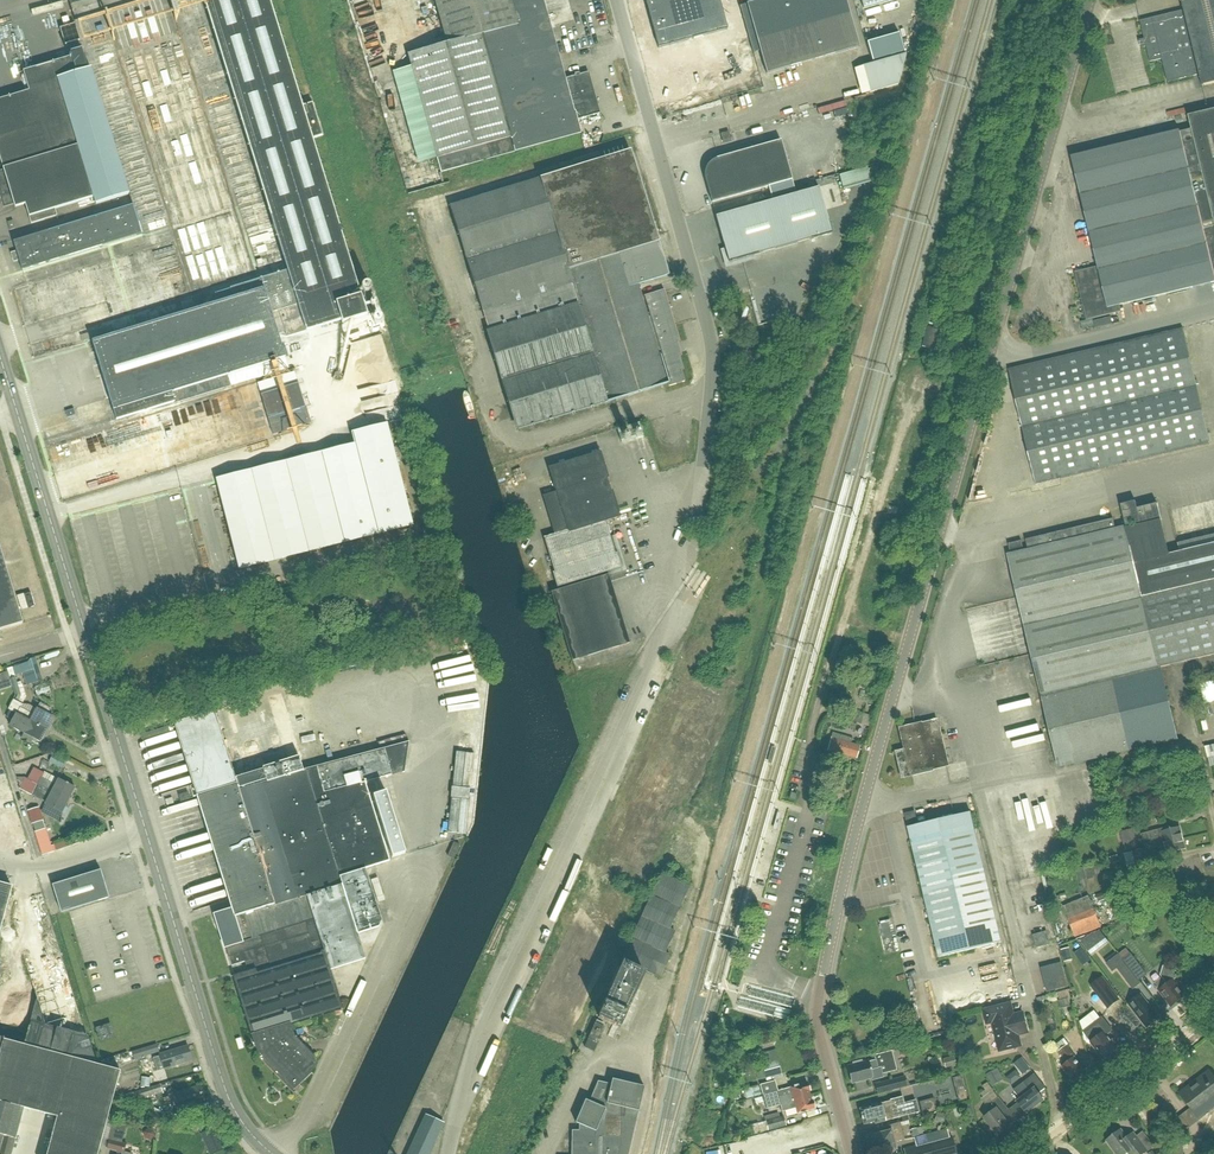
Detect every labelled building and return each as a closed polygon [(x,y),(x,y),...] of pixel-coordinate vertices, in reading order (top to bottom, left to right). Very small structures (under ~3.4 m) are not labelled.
[(250,147),(260,180),(288,270),(230,289),(214,294),(217,303),(91,342),(115,420),(175,402),(176,403),(232,386),(229,375),(286,357),(278,333),(285,331),(287,337),(332,323),(333,328),(358,320),(357,317),(365,315),(312,139),(322,136),(312,103),(302,106),(269,0),(205,0),(250,147)] [(577,119),(600,113),(588,72),(565,78),(543,0),(434,0),(446,43),(408,55),(441,171),(581,133),(577,119)] [(728,29),(720,0),(645,0),(658,48),(728,29)] [(859,47),(845,0),(759,0),(740,6),(753,52),(760,50),(767,73),(859,47)] [(863,9),(895,0),(861,0),(863,9)] [(1213,84),(1213,0),(1181,0),(1183,11),(1140,21),(1150,62),(1166,58),(1172,82),(1199,75),(1202,87),(1213,84)] [(165,8),(168,17),(176,15),(173,5),(165,8)] [(864,22),(875,19),(873,9),(862,12),(864,22)] [(904,53),(898,34),(867,43),(872,62),(904,53)] [(129,193),(122,171),(90,68),(88,69),(82,48),(70,52),(72,57),(22,72),(29,91),(17,95),(0,100),(0,158),(4,170),(0,171),(0,196),(4,207),(14,204),(14,205),(15,208),(25,205),(31,224),(44,220),(44,219),(55,216),(53,209),(94,197),(96,204),(129,194),(129,193)] [(862,94),(906,83),(899,56),(855,67),(862,94)] [(696,92),(673,98),(677,110),(699,103),(696,92)] [(1209,112),(1188,117),(1192,130),(1180,133),(1180,131),(1071,158),(1097,267),(1110,264),(1120,305),(1213,283),(1213,110),(1209,112)] [(720,135),(723,144),(730,142),(728,133),(720,135)] [(769,186),(792,180),(781,141),(716,159),(715,159),(714,160),(711,161),(710,162),(709,163),(708,164),(707,166),(706,167),(706,168),(705,169),(705,171),(705,172),(704,174),(704,175),(704,176),(705,178),(705,179),(712,202),(769,186)] [(604,403),(608,402),(668,383),(669,386),(671,386),(684,382),(680,369),(683,368),(679,354),(681,354),(677,340),(679,340),(666,297),(656,301),(646,303),(649,313),(647,314),(638,285),(669,275),(657,235),(626,245),(601,162),(546,179),(545,178),(450,207),(482,312),(483,312),(519,429),(604,403)] [(230,175),(251,232),(272,224),(256,176),(254,177),(250,168),(230,175)] [(862,171),(855,172),(858,184),(864,182),(862,171)] [(792,180),(769,186),(772,199),(795,193),(792,180)] [(725,251),(729,263),(740,259),(832,234),(819,187),(715,217),(725,251)] [(141,233),(132,205),(13,242),(17,253),(14,254),(15,260),(19,259),(22,270),(141,233)] [(10,231),(16,229),(13,221),(8,223),(10,231)] [(1086,320),(1122,312),(1120,305),(1110,264),(1097,267),(1074,273),(1086,320)] [(656,301),(666,297),(664,291),(654,294),(656,301)] [(932,351),(938,332),(927,329),(922,348),(932,351)] [(1008,371),(1035,486),(1209,444),(1182,329),(1008,371)] [(311,423),(299,384),(260,395),(272,435),(311,423)] [(67,418),(75,416),(73,410),(65,413),(67,418)] [(239,569),(344,543),(413,525),(388,424),(352,433),(355,445),(321,453),(216,480),(239,569)] [(558,587),(550,589),(573,661),(629,644),(607,570),(618,566),(604,521),(619,516),(612,492),(610,493),(606,478),(607,478),(600,453),(549,469),(557,493),(544,497),(556,535),(545,539),(556,573),(554,574),(558,587)] [(1126,529),(1126,530),(1160,521),(1156,504),(1136,509),(1135,501),(1120,505),(1125,529),(1126,529)] [(1159,668),(1126,530),(1126,529),(1125,529),(1115,531),(1112,521),(1028,541),(1030,552),(1008,557),(1059,768),(1176,740),(1159,668)] [(1180,663),(1213,655),(1213,536),(1177,545),(1179,554),(1169,556),(1160,521),(1126,530),(1159,668),(1180,663)] [(1012,552),(1025,548),(1023,541),(1010,544),(1012,552)] [(22,624),(0,551),(0,631),(22,624)] [(27,594),(19,595),(21,610),(29,609),(27,594)] [(136,637),(147,634),(145,625),(134,628),(136,637)] [(28,685),(44,680),(39,664),(37,658),(32,659),(30,662),(14,667),(16,675),(25,673),(28,685)] [(0,674),(0,687),(11,683),(7,672),(0,674)] [(16,677),(10,679),(16,696),(15,701),(18,703),(22,695),(16,677)] [(233,976),(252,1036),(253,1042),(259,1053),(262,1056),(293,1089),(310,1074),(307,1070),(313,1065),(314,1064),(315,1062),(314,1060),(313,1059),(310,1054),(294,1036),(290,1024),(341,1009),(329,970),(365,959),(357,934),(378,927),(381,921),(364,869),(388,861),(364,783),(404,773),(409,742),(303,770),(299,756),(300,756),(281,694),(268,698),(287,760),(265,767),(265,769),(236,778),(215,712),(174,723),(193,785),(190,786),(193,797),(197,796),(232,910),(215,915),(225,948),(226,948),(231,966),(252,960),(255,969),(233,976)] [(15,701),(10,710),(47,730),(53,718),(48,715),(51,709),(40,703),(37,709),(34,715),(29,712),(20,707),(21,704),(18,703),(15,701)] [(10,710),(6,717),(13,720),(10,726),(24,733),(40,742),(47,730),(10,710)] [(856,723),(856,724),(860,725),(863,715),(850,711),(847,721),(856,723)] [(914,727),(899,730),(905,752),(894,754),(899,777),(931,769),(932,771),(945,768),(946,768),(934,720),(920,724),(921,725),(914,727)] [(854,729),(856,724),(856,723),(847,721),(845,727),(854,729)] [(859,747),(850,745),(850,743),(851,740),(841,737),(832,734),(830,739),(827,750),(856,759),(859,747)] [(62,769),(66,761),(53,754),(49,762),(62,769)] [(68,800),(75,788),(44,772),(43,773),(33,768),(28,779),(38,784),(68,800)] [(45,804),(62,812),(68,800),(38,784),(28,779),(25,777),(19,789),(45,803),(45,804)] [(179,796),(181,802),(190,799),(188,793),(179,796)] [(166,807),(174,804),(172,799),(164,801),(166,807)] [(43,821),(39,807),(27,811),(31,825),(33,824),(43,821)] [(905,814),(907,821),(916,819),(914,812),(905,814)] [(908,828),(939,958),(1001,943),(970,813),(908,828)] [(43,821),(33,824),(35,832),(46,829),(43,821)] [(1182,838),(1179,827),(1168,830),(1168,827),(1141,834),(1144,847),(1145,851),(1164,846),(1163,843),(1182,838)] [(1120,833),(1123,844),(1135,841),(1132,830),(1120,833)] [(1174,852),(1185,849),(1182,838),(1163,843),(1164,846),(1145,851),(1144,847),(1132,851),(1137,870),(1150,867),(1148,859),(1166,854),(1167,857),(1174,855),(1174,852)] [(58,851),(70,846),(67,840),(55,846),(58,851)] [(52,885),(61,913),(109,898),(100,870),(52,885)] [(623,964),(599,1018),(619,1027),(643,973),(637,970),(638,968),(660,978),(670,956),(665,953),(675,931),(669,929),(689,886),(661,874),(622,961),(632,965),(631,967),(623,964)] [(11,887),(0,884),(0,928),(11,887)] [(1177,922),(1213,907),(1213,896),(1211,888),(1170,903),(1177,922)] [(1063,908),(1074,937),(1100,927),(1089,898),(1063,908)] [(1093,956),(1110,942),(1101,930),(1095,934),(1094,933),(1082,942),(1093,956)] [(1047,932),(1034,936),(1035,941),(1048,937),(1047,932)] [(1213,964),(1213,937),(1212,934),(1205,940),(1211,947),(1205,952),(1206,954),(1205,954),(1209,960),(1211,959),(1213,964)] [(1069,949),(1062,950),(1065,962),(1072,960),(1069,949)] [(1082,949),(1075,954),(1083,965),(1090,960),(1082,949)] [(1145,974),(1129,953),(1121,959),(1137,980),(1145,974)] [(1137,980),(1121,959),(1118,955),(1106,964),(1112,972),(1116,968),(1132,989),(1139,983),(1137,980)] [(1164,998),(1171,1007),(1185,996),(1173,980),(1177,977),(1167,963),(1156,971),(1161,978),(1154,983),(1159,990),(1158,991),(1163,998),(1164,998)] [(1061,964),(1042,969),(1048,992),(1067,987),(1061,964)] [(1110,1008),(1119,1001),(1102,978),(1092,986),(1110,1008)] [(1146,1028),(1158,1018),(1140,995),(1127,1004),(1146,1028)] [(1068,999),(1059,1001),(1061,1009),(1070,1006),(1068,999)] [(1026,1032),(1022,1014),(1007,1017),(1004,1006),(983,1011),(986,1023),(992,1022),(999,1051),(1019,1046),(1016,1035),(1026,1032)] [(1086,1029),(1102,1017),(1096,1010),(1081,1022),(1086,1029)] [(1091,1043),(1103,1059),(1115,1049),(1105,1037),(1112,1032),(1102,1018),(1083,1032),(1092,1043),(1091,1043)] [(594,1052),(605,1028),(601,1026),(603,1024),(597,1021),(584,1048),(594,1052)] [(24,1108),(57,1117),(47,1153),(98,1153),(101,1144),(120,1071),(96,1065),(87,1037),(86,1036),(31,1022),(25,1044),(0,1037),(0,1153),(11,1153),(24,1108)] [(100,1041),(114,1037),(110,1024),(96,1028),(100,1041)] [(136,1059),(161,1052),(158,1044),(133,1052),(136,1059)] [(159,1054),(160,1056),(153,1058),(157,1072),(192,1061),(188,1046),(159,1054)] [(1062,1067),(1074,1084),(1086,1074),(1075,1059),(1075,1058),(1067,1047),(1059,1053),(1067,1064),(1062,1067)] [(852,1066),(847,1068),(852,1084),(870,1079),(871,1082),(882,1078),(882,1076),(896,1072),(891,1052),(874,1057),(875,1061),(866,1064),(866,1063),(862,1064),(861,1061),(851,1064),(852,1066)] [(1014,1065),(1023,1076),(1031,1070),(1022,1058),(1014,1065)] [(778,1060),(761,1065),(765,1078),(781,1074),(778,1060)] [(987,1075),(990,1080),(993,1086),(1004,1080),(1001,1074),(998,1069),(987,1075)] [(1180,1094),(1191,1109),(1182,1116),(1191,1127),(1210,1113),(1210,1112),(1209,1111),(1213,1107),(1213,1078),(1210,1072),(1180,1094)] [(1020,1100),(1017,1102),(1026,1114),(1043,1101),(1038,1094),(1044,1089),(1034,1075),(1022,1084),(1023,1085),(1014,1092),(1020,1100)] [(892,1090),(908,1086),(905,1076),(890,1080),(892,1090)] [(961,1077),(952,1079),(953,1085),(963,1083),(961,1077)] [(571,1153),(628,1153),(644,1087),(612,1079),(611,1084),(598,1081),(589,1102),(585,1100),(575,1123),(579,1124),(579,1131),(572,1130),(571,1153)] [(780,1105),(793,1101),(809,1097),(808,1092),(809,1092),(807,1083),(790,1088),(791,1093),(778,1097),(776,1091),(762,1095),(766,1109),(780,1105)] [(981,1101),(987,1108),(992,1115),(985,1120),(997,1137),(1010,1128),(1001,1115),(1007,1110),(987,1084),(982,1088),(985,1092),(981,1095),(984,1098),(981,1101)] [(761,1094),(758,1085),(744,1089),(746,1098),(761,1094)] [(176,1108),(204,1100),(199,1086),(172,1094),(176,1108)] [(966,1094),(956,1096),(958,1102),(967,1100),(966,1094)] [(812,1101),(811,1102),(809,1097),(793,1101),(780,1105),(782,1112),(784,1111),(786,1117),(814,1110),(812,1101)] [(859,1110),(863,1125),(874,1122),(874,1125),(918,1113),(915,1102),(904,1105),(902,1098),(889,1101),(890,1102),(859,1110)] [(183,1119),(197,1116),(196,1109),(181,1113),(183,1119)] [(937,1114),(935,1121),(942,1123),(944,1115),(937,1114)] [(443,1124),(425,1116),(408,1153),(429,1153),(443,1124)] [(770,1131),(788,1126),(785,1116),(767,1121),(770,1131)] [(124,1152),(126,1144),(122,1143),(126,1126),(113,1123),(107,1148),(117,1151),(117,1153),(131,1153),(124,1152)] [(757,1123),(750,1125),(753,1135),(760,1133),(757,1123)] [(870,1153),(882,1153),(894,1151),(892,1144),(903,1141),(899,1123),(888,1126),(890,1133),(866,1139),(870,1153)] [(209,1143),(219,1139),(215,1128),(204,1133),(209,1143)] [(148,1129),(144,1133),(145,1138),(150,1139),(154,1136),(153,1130),(148,1129)] [(1120,1131),(1106,1141),(1116,1153),(1126,1153),(1127,1153),(1128,1153),(1143,1153),(1147,1151),(1136,1137),(1129,1143),(1120,1131)] [(1181,1136),(1170,1137),(1171,1153),(1182,1153),(1181,1136)] [(951,1138),(905,1150),(906,1153),(955,1153),(951,1138)] [(179,1145),(168,1142),(166,1149),(169,1150),(168,1153),(177,1153),(179,1145)]
